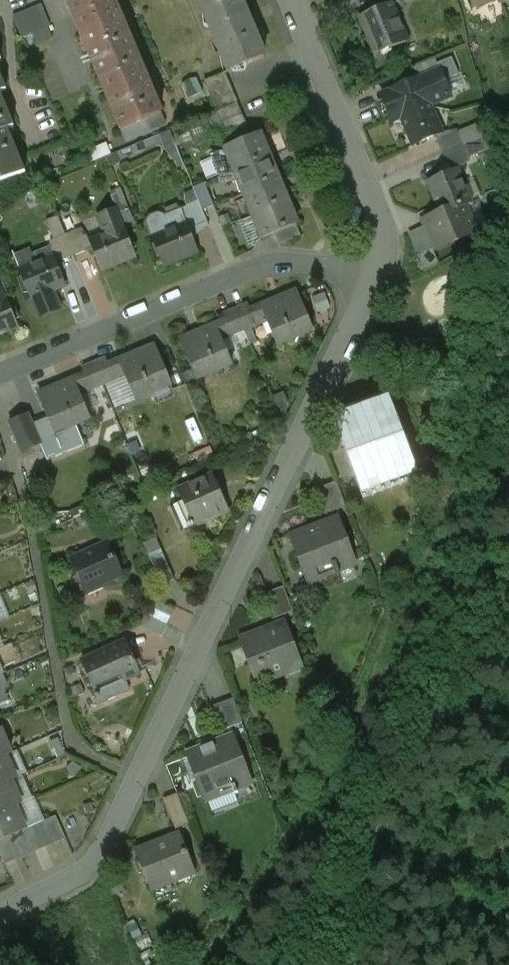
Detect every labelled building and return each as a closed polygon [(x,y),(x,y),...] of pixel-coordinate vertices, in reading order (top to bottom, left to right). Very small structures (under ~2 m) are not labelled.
[(114,0),(74,0),(68,3),(121,130),(161,114),(114,0)] [(240,0),(199,0),(229,72),(264,57),(240,0)] [(477,8),(496,0),(473,0),(477,8)] [(46,2),(19,13),(33,46),(60,35),(46,2)] [(392,4),(360,17),(375,54),(390,48),(390,49),(408,42),(392,4)] [(224,73),(204,81),(217,111),(237,103),(224,73)] [(25,173),(7,130),(14,127),(0,94),(0,183),(25,173)] [(428,100),(399,112),(413,145),(442,133),(428,100)] [(260,134),(225,148),(227,154),(235,171),(269,157),(269,156),(268,157),(259,136),(260,135),(260,134)] [(459,134),(437,142),(442,154),(464,145),(459,134)] [(464,145),(442,154),(447,166),(469,157),(464,145)] [(227,154),(213,160),(221,177),(221,178),(235,172),(235,171),(227,154)] [(269,157),(235,171),(235,172),(244,193),(278,179),(278,178),(277,179),(269,158),(269,157)] [(457,170),(428,182),(441,213),(442,215),(464,206),(471,203),(457,170)] [(278,179),(244,193),(253,216),(288,201),(287,201),(286,201),(278,180),(279,180),(278,179)] [(199,201),(186,206),(195,228),(207,223),(199,201)] [(288,201),(253,216),(262,239),(274,234),(296,225),(297,224),(297,223),(295,223),(287,202),(288,202),(288,201)] [(464,206),(442,215),(441,213),(423,221),(434,249),(475,232),(464,206)] [(186,224),(152,238),(164,266),(197,252),(186,224)] [(296,225),(274,234),(278,245),(301,236),(296,225)] [(123,228),(90,242),(102,270),(135,257),(123,228)] [(78,230),(66,235),(74,256),(86,251),(78,230)] [(66,235),(54,240),(62,261),(74,256),(66,235)] [(53,257),(20,271),(31,299),(65,286),(53,257)] [(296,292),(261,307),(261,308),(250,312),(256,326),(267,321),(277,346),(313,331),(303,306),(302,307),(296,292)] [(0,301),(0,334),(17,327),(6,299),(0,301)] [(247,305),(236,310),(244,330),(256,326),(250,312),(247,305)] [(244,330),(236,310),(224,315),(227,322),(233,335),(244,330)] [(227,322),(216,326),(216,325),(181,340),(187,354),(186,355),(197,379),(232,365),(222,340),(233,335),(227,322)] [(154,346),(119,361),(120,362),(109,366),(114,380),(125,375),(136,400),(171,385),(161,360),(160,361),(154,346)] [(106,359),(94,364),(102,385),(114,380),(109,366),(106,359)] [(94,364),(82,369),(85,376),(91,389),(102,385),(94,364)] [(85,376),(74,380),(80,394),(91,389),(85,376)] [(74,380),(39,394),(45,408),(44,409),(48,418),(54,433),(76,425),(90,419),(74,380)] [(388,410),(342,428),(354,461),(378,452),(386,473),(409,464),(388,410)] [(32,425),(27,415),(10,423),(23,452),(40,445),(32,425)] [(48,418),(32,425),(40,445),(41,446),(57,439),(54,433),(48,418)] [(76,425),(54,433),(57,439),(41,446),(48,461),(84,446),(76,425)] [(212,475),(178,490),(183,502),(194,526),(194,527),(228,512),(212,475)] [(336,482),(315,490),(324,515),(345,507),(336,482)] [(183,502),(171,507),(182,532),(194,526),(183,502)] [(336,517),(316,525),(317,526),(291,536),(309,583),(335,572),(336,575),(340,574),(339,572),(356,566),(336,517)] [(107,544),(72,560),(79,574),(78,574),(84,589),(100,582),(101,585),(122,576),(115,558),(113,559),(107,544)] [(174,580),(163,554),(150,559),(162,586),(174,580)] [(283,587),(266,594),(275,618),(293,612),(283,587)] [(166,626),(146,616),(141,627),(161,637),(166,626)] [(284,622),(241,639),(258,683),(301,666),(284,622)] [(125,642),(82,662),(94,689),(122,676),(124,680),(125,680),(140,673),(125,642)] [(122,676),(94,689),(97,696),(96,696),(97,699),(98,699),(99,699),(102,706),(131,693),(128,686),(128,685),(125,680),(124,680),(122,676)] [(233,699),(210,708),(220,732),(243,723),(233,699)] [(5,756),(11,753),(0,730),(0,758),(5,756)] [(232,736),(187,753),(206,802),(233,791),(235,795),(238,793),(236,787),(250,781),(232,736)] [(10,781),(15,779),(5,756),(0,758),(0,785),(10,781)] [(15,806),(20,804),(10,781),(0,785),(0,813),(15,806)] [(5,839),(15,834),(25,830),(15,806),(0,813),(0,841),(5,839)] [(65,838),(55,816),(45,821),(55,842),(65,838)] [(55,842),(45,821),(35,825),(45,847),(55,842)] [(35,825),(25,830),(35,851),(45,847),(35,825)] [(35,851),(25,830),(15,834),(25,855),(35,851)] [(15,834),(5,839),(15,860),(25,855),(15,834)] [(179,834),(136,851),(150,887),(167,880),(169,884),(195,873),(179,834)] [(5,839),(0,841),(0,855),(4,864),(15,860),(5,839)]
